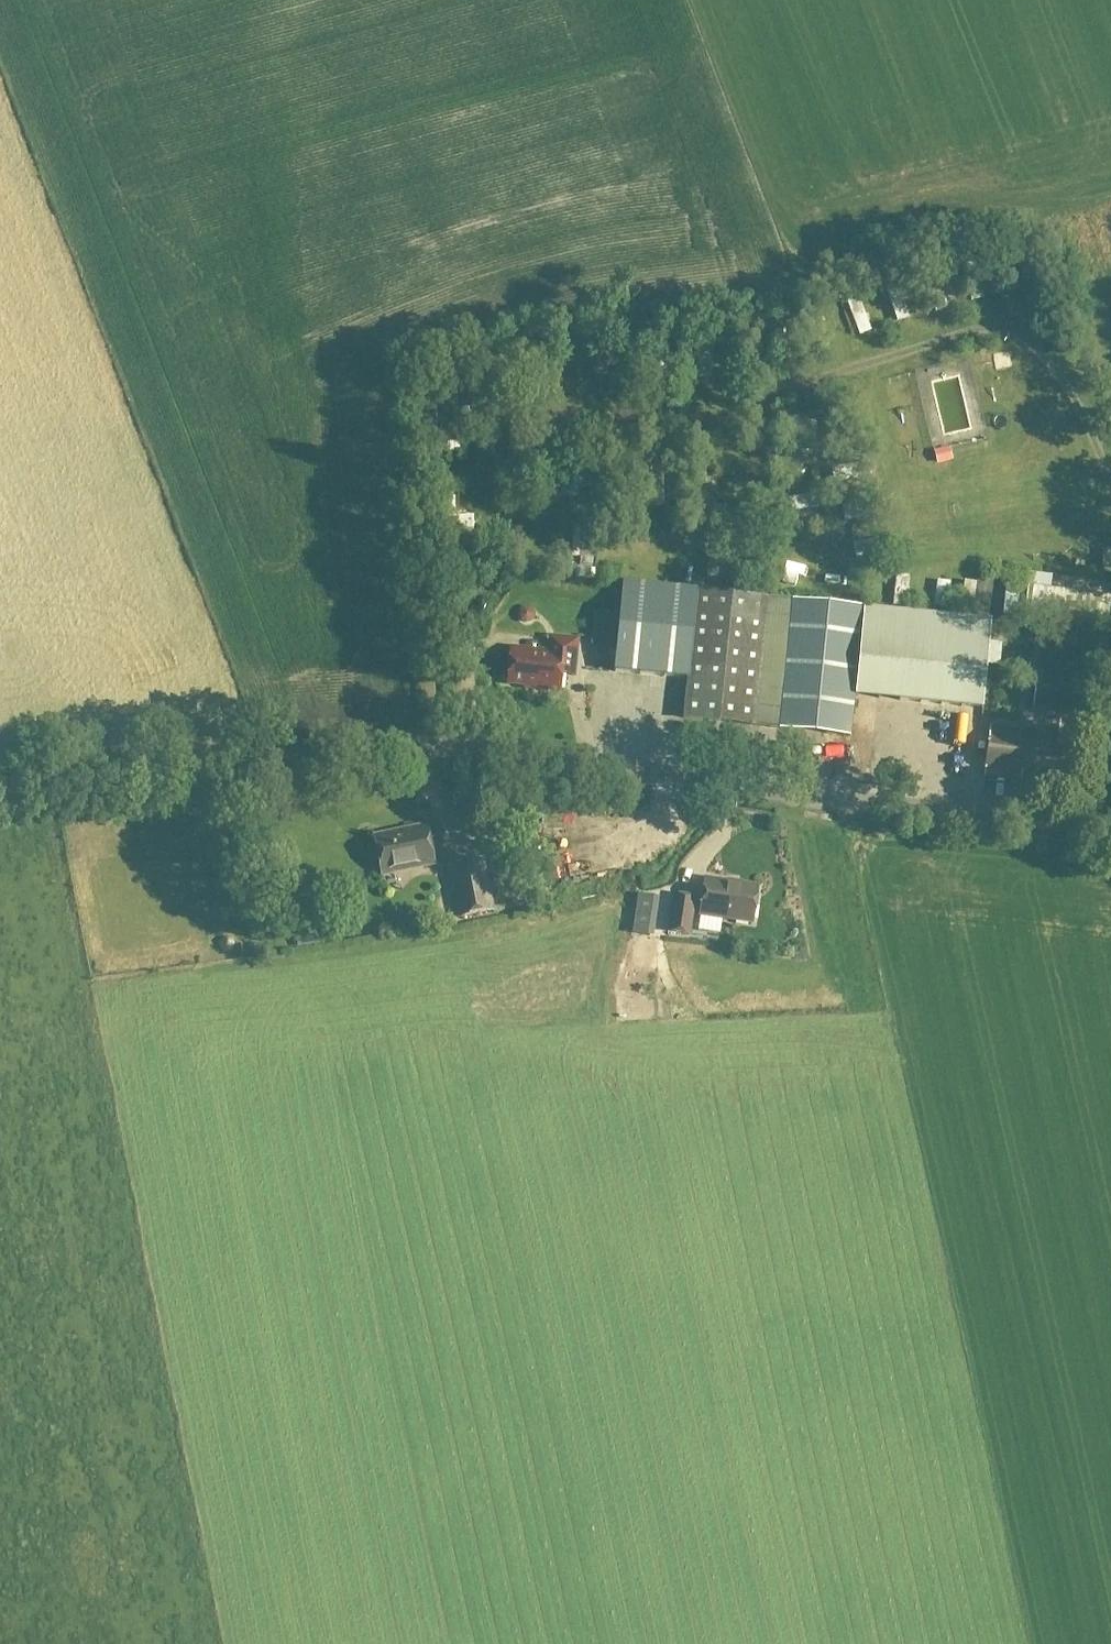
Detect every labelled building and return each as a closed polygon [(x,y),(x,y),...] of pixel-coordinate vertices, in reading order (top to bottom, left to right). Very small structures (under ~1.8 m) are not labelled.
[(850,302),(864,338),(876,334),(862,298),(850,302)] [(1002,372),(1016,368),(1012,355),(999,358),(1002,372)] [(956,450),(939,452),(940,466),(957,465),(956,450)] [(794,499),(794,513),(824,511),(823,497),(794,499)] [(578,570),(600,569),(598,528),(576,529),(578,570)] [(760,560),(709,554),(707,577),(757,583),(760,560)] [(900,578),(898,604),(910,605),(912,579),(900,578)] [(939,608),(952,610),(955,585),(942,583),(939,608)] [(965,601),(978,603),(982,586),(969,583),(965,601)] [(687,680),(687,683),(683,719),(849,737),(853,697),(981,711),(991,624),(625,585),(615,673),(687,680)] [(1027,590),(1023,616),(1108,626),(1110,601),(1027,590)] [(615,644),(619,616),(600,613),(596,641),(615,644)] [(506,684),(533,687),(533,690),(558,692),(560,672),(570,673),(570,677),(571,677),(575,642),(548,639),(546,654),(509,650),(507,666),(503,666),(500,668),(499,679),(502,682),(506,682),(506,684)] [(1062,785),(1067,737),(988,728),(982,776),(983,776),(1062,785)] [(423,829),(371,840),(379,877),(431,866),(423,829)] [(478,862),(446,870),(457,920),(490,912),(478,862)] [(703,882),(698,916),(750,924),(755,889),(703,882)] [(654,900),(638,898),(633,935),(648,937),(654,900)] [(691,901),(674,898),(669,933),(686,936),(691,901)]
